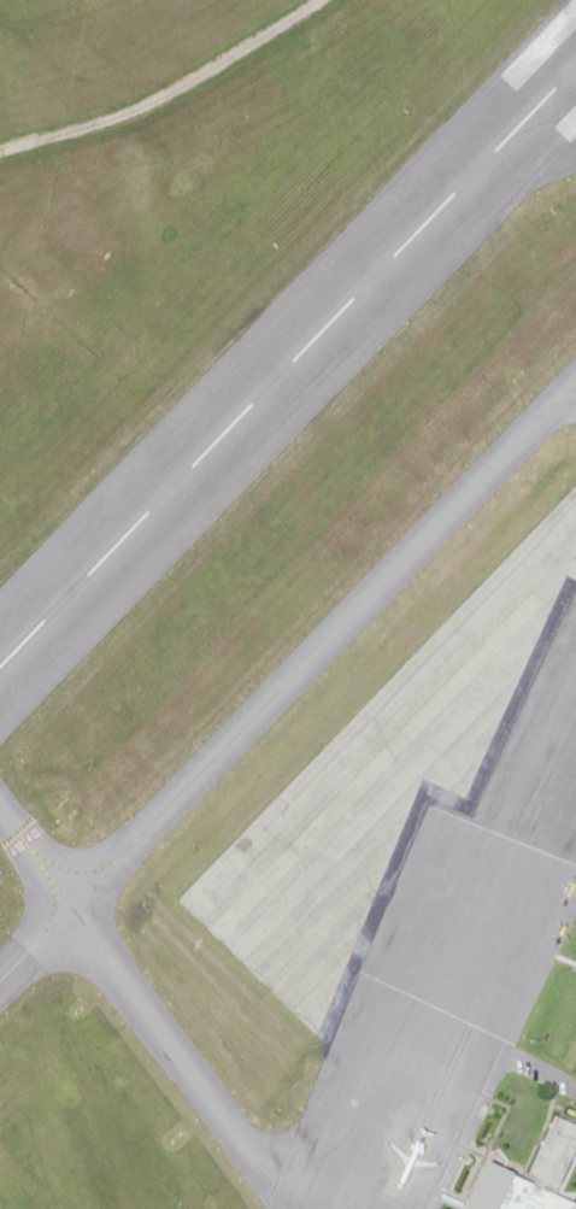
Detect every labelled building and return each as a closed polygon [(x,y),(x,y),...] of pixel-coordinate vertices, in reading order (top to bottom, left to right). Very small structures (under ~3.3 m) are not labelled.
[(521,1185),(478,1166),(459,1208),(570,1208),(574,1201),(549,1190),(575,1129),(575,1125),(552,1115),(521,1185)]
